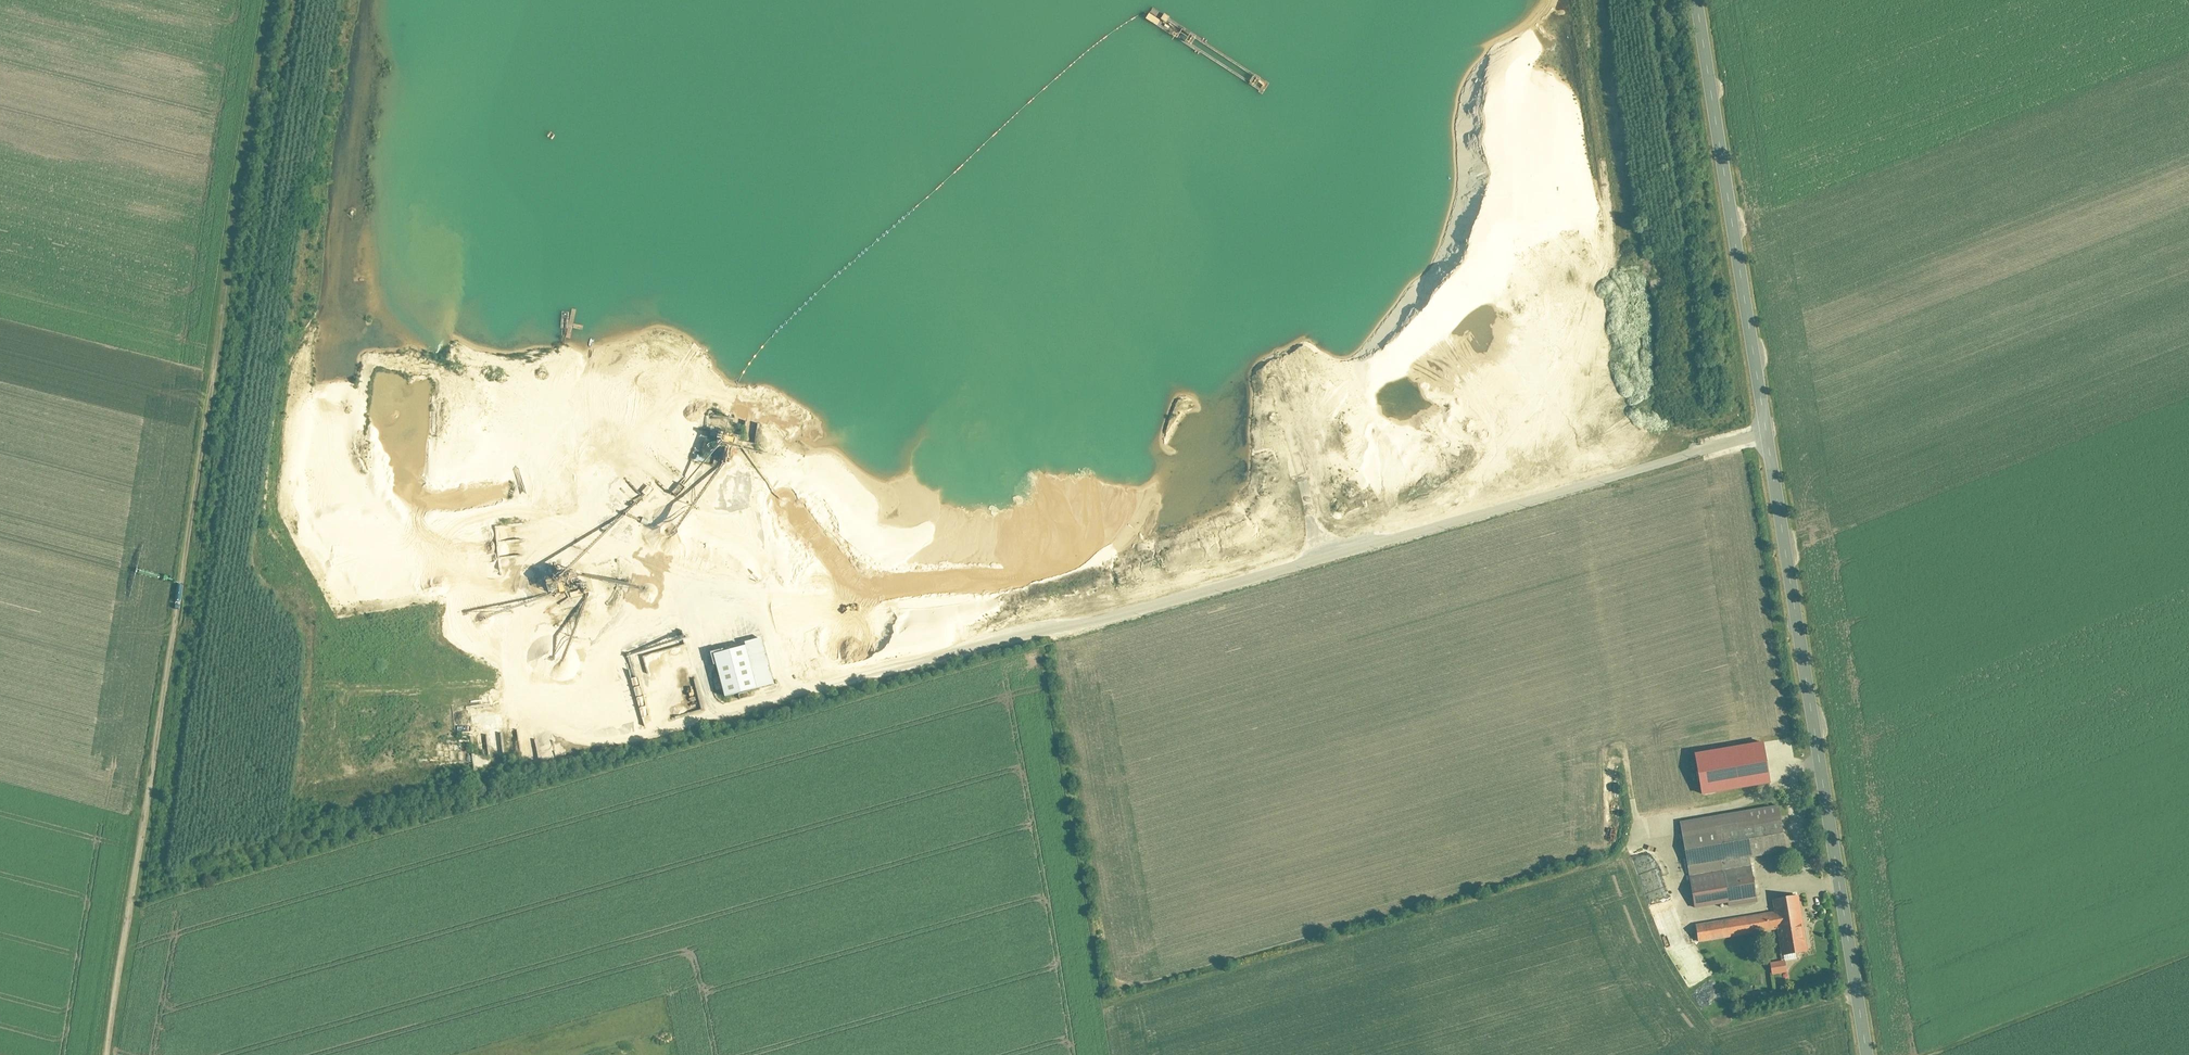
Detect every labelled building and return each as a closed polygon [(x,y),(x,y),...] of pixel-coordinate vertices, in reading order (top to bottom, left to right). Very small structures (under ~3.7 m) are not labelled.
[(1687,833),(1693,869),(1788,853),(1781,817),(1687,833)] [(1727,875),(1730,902),(1758,898),(1755,872),(1727,875)] [(1701,942),(1779,932),(1782,959),(1806,956),(1800,898),(1776,901),(1777,913),(1699,923),(1701,942)] [(1771,964),(1771,976),(1790,975),(1790,963),(1771,964)]
